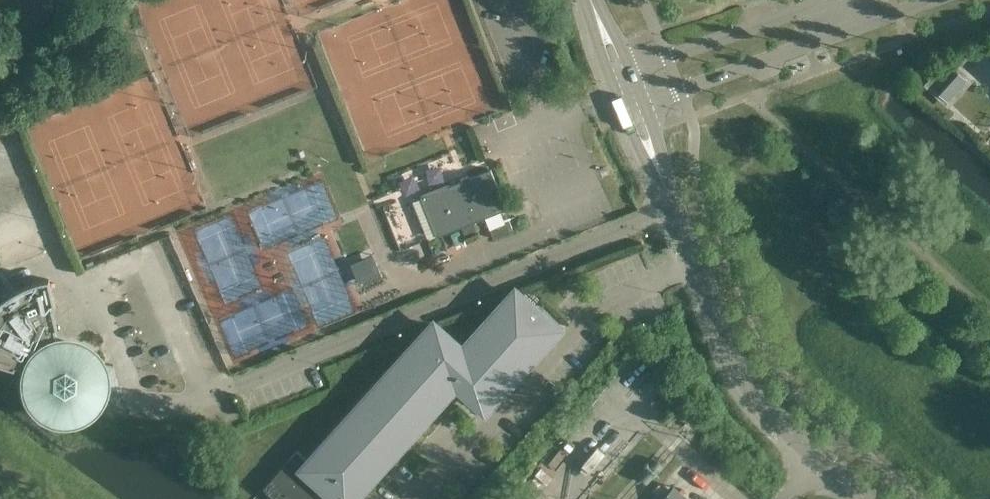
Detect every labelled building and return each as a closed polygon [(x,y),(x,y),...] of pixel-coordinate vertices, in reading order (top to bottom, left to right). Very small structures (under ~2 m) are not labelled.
[(948,100),(967,80),(949,64),(930,84),(948,100)] [(422,198),(412,202),(427,239),(437,235),(438,237),(505,210),(490,171),(467,180),(422,198)] [(374,252),(353,260),(361,281),(382,274),(374,252)] [(15,368),(15,366),(17,367),(32,370),(31,375),(31,382),(32,388),(33,394),(36,399),(40,404),(45,409),(50,412),(56,414),(62,416),(69,416),(75,415),(81,413),(87,410),(96,401),(99,395),(101,390),(102,373),(99,365),(96,360),(92,355),(88,351),(82,348),(76,345),(71,344),(64,344),(59,345),(55,328),(57,328),(53,308),(56,307),(49,279),(40,281),(27,285),(15,291),(7,296),(4,299),(3,299),(0,294),(0,364),(15,368)] [(264,488),(276,498),(351,498),(455,381),(485,408),(556,329),(515,292),(462,351),(434,325),(398,366),(312,464),(297,450),(264,488)] [(662,498),(697,498),(678,481),(662,498)]
